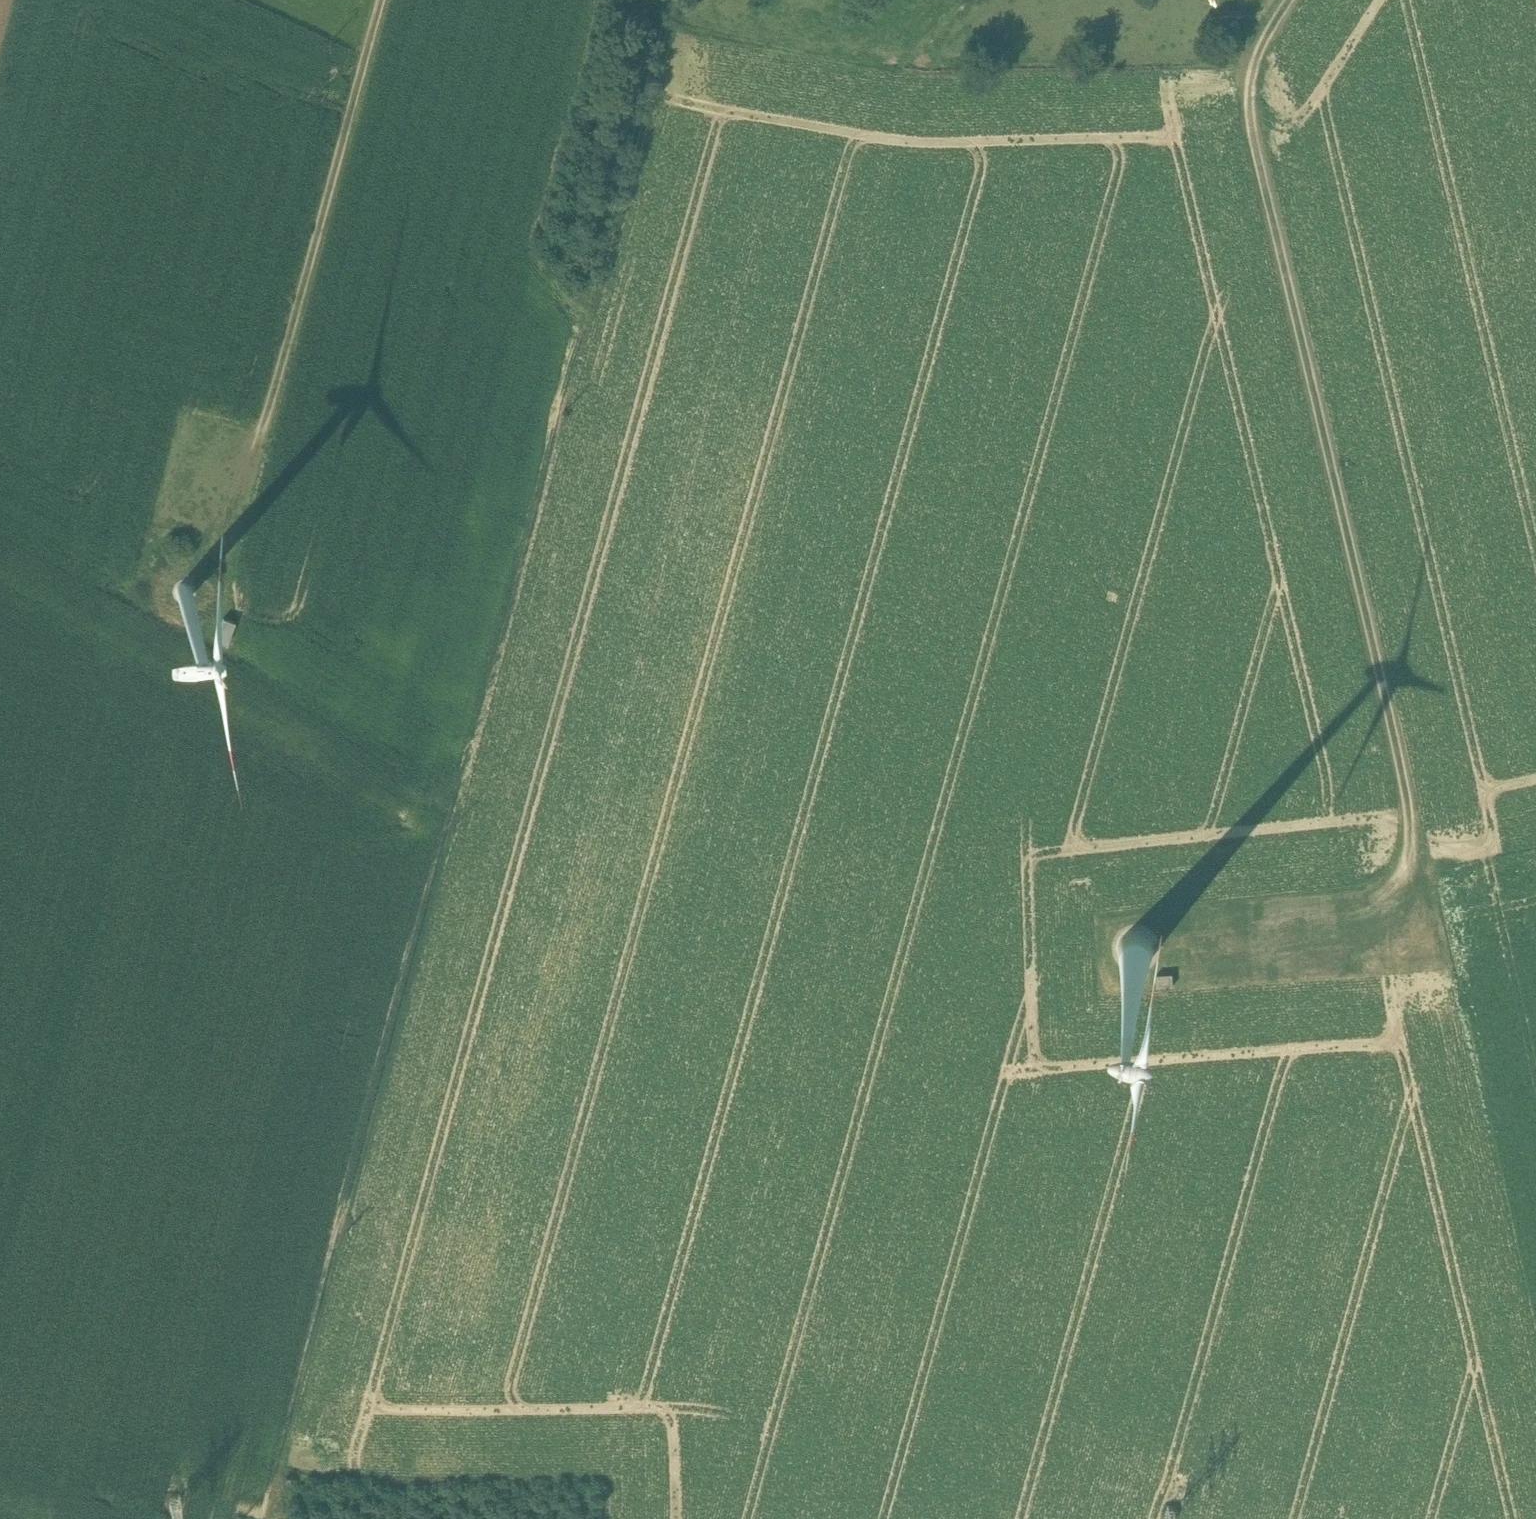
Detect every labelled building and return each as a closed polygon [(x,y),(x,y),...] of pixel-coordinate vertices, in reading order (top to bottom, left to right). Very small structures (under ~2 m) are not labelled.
[(215,638),(227,641),(233,619),(221,615),(215,638)]
